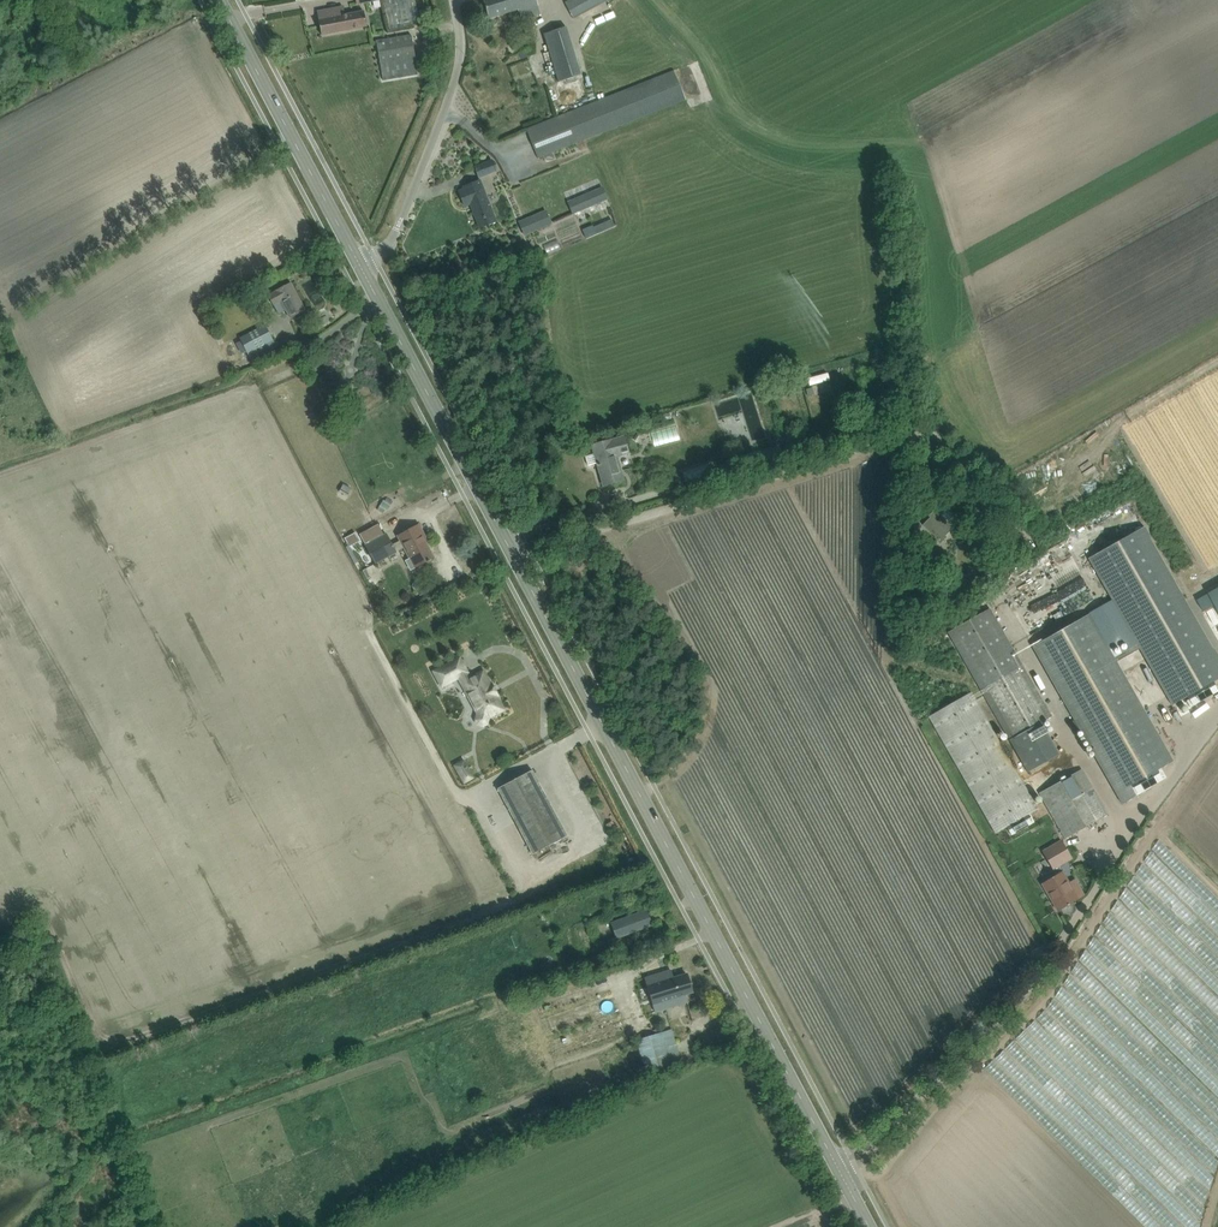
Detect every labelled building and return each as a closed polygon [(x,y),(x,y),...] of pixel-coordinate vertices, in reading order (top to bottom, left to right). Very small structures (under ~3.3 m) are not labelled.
[(420,23),(415,0),(383,0),(390,30),(420,23)] [(537,0),(483,0),(489,18),(517,9),(518,11),(538,5),(537,0)] [(601,0),(569,0),(565,3),(571,16),(601,0)] [(342,11),(339,11),(338,7),(317,11),(321,34),(366,26),(364,11),(343,16),(342,11)] [(581,74),(566,27),(543,34),(558,82),(581,74)] [(383,80),(418,74),(411,35),(377,41),(383,80)] [(527,129),(538,158),(686,99),(674,70),(527,129)] [(478,178),(497,171),(492,160),(474,167),(478,178)] [(497,221),(481,181),(463,187),(464,189),(458,191),(465,206),(474,202),(476,208),(472,209),(477,221),(483,219),(485,226),(497,221)] [(568,202),(574,214),(608,199),(603,187),(568,202)] [(519,222),(525,235),(552,224),(546,210),(519,222)] [(583,230),(586,238),(615,226),(612,220),(593,228),(592,226),(583,230)] [(551,257),(565,251),(560,241),(547,247),(551,257)] [(488,258),(480,262),(484,269),(492,264),(488,258)] [(290,318),(302,311),(298,304),(301,303),(291,283),(276,291),(268,295),(274,305),(281,301),(290,318)] [(273,340),(265,325),(240,338),(248,353),(273,340)] [(724,419),(727,444),(751,441),(749,416),(724,419)] [(683,442),(680,430),(656,438),(659,449),(683,442)] [(624,480),(617,457),(630,453),(625,438),(613,441),(613,439),(592,445),(595,454),(585,456),(588,465),(597,462),(603,485),(624,480)] [(343,486),(340,491),(348,496),(351,490),(343,486)] [(391,515),(395,508),(387,503),(383,510),(391,515)] [(945,536),(953,527),(945,519),(944,520),(933,510),(928,515),(930,517),(922,524),(935,537),(936,536),(941,542),(946,537),(945,536)] [(433,557),(425,543),(421,535),(423,534),(418,525),(398,536),(401,540),(392,544),(386,533),(365,544),(375,563),(396,552),(405,547),(410,558),(406,561),(411,570),(430,561),(429,559),(433,557)] [(1088,558),(1112,600),(1090,612),(1090,613),(1117,661),(1139,648),(1172,705),(1192,694),(1199,707),(1213,700),(1205,685),(1217,678),(1217,655),(1145,526),(1088,558)] [(1068,614),(1099,597),(1091,583),(1060,599),(1068,614)] [(1197,600),(1204,612),(1215,605),(1217,610),(1217,588),(1197,600)] [(1052,606),(1057,614),(1064,610),(1059,602),(1052,606)] [(1009,740),(1027,773),(1059,754),(1041,722),(1051,716),(990,608),(947,632),(1009,740)] [(925,611),(919,625),(930,630),(936,615),(925,611)] [(1117,661),(1090,613),(1033,647),(1122,803),(1152,786),(1144,772),(1171,757),(1117,661)] [(477,720),(478,723),(483,724),(486,723),(488,716),(502,709),(495,696),(497,695),(496,693),(495,693),(494,693),(491,687),(492,687),(492,686),(491,684),(489,685),(483,672),(469,679),(466,673),(467,672),(459,658),(434,672),(435,672),(438,670),(445,683),(459,676),(479,713),(477,720)] [(928,716),(994,833),(1037,809),(971,692),(928,716)] [(1079,729),(1074,720),(1068,723),(1073,733),(1079,729)] [(463,760),(455,765),(464,782),(473,777),(463,760)] [(1107,815),(1101,804),(1081,769),(1039,793),(1059,828),(1065,838),(1107,815)] [(533,854),(567,836),(532,770),(498,788),(533,854)] [(1046,823),(1052,816),(1045,811),(1040,818),(1046,823)] [(1071,858),(1065,847),(1061,840),(1041,852),(1054,874),(1041,882),(1049,896),(1051,894),(1059,908),(1057,909),(1058,911),(1065,906),(1066,907),(1068,906),(1068,905),(1078,899),(1058,866),(1071,858)] [(653,926),(646,909),(610,923),(616,939),(653,926)] [(671,970),(659,973),(636,981),(646,1014),(676,1005),(688,1001),(686,994),(692,992),(686,973),(673,978),(671,970)] [(668,1030),(657,1034),(636,1040),(647,1075),(667,1069),(679,1065),(668,1030)] [(708,1043),(701,1046),(704,1055),(711,1052),(708,1043)] [(491,1073),(494,1081),(500,1079),(497,1070),(491,1073)]
